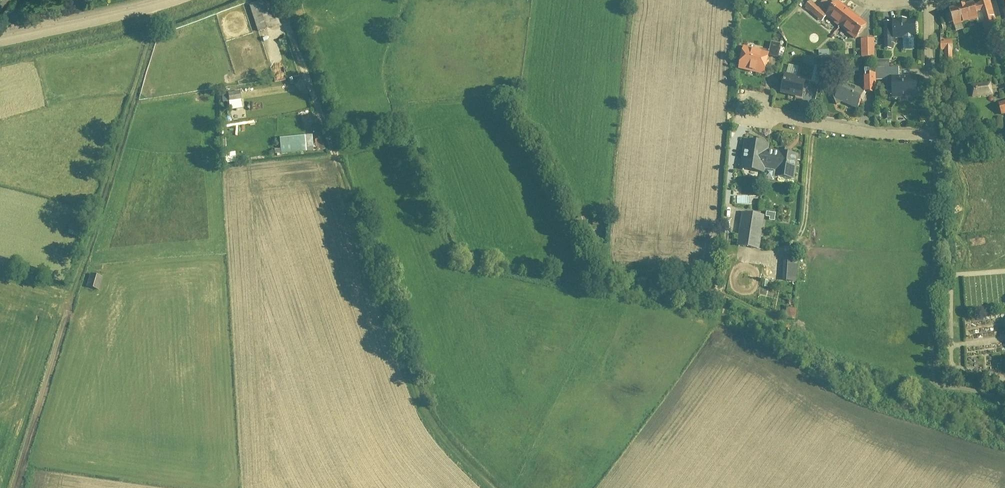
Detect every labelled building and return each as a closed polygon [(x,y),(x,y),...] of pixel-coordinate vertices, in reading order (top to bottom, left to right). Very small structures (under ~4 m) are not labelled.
[(271,0),(250,8),(260,35),(281,28),(271,0)] [(808,1),(803,7),(821,22),(825,17),(823,15),(831,5),(824,0),(822,0),(816,7),(808,1)] [(823,15),(825,17),(854,40),(866,25),(856,17),(843,7),(835,0),(831,5),(823,15)] [(972,4),(947,11),(952,27),(953,27),(955,33),(963,31),(962,26),(975,22),(976,25),(981,24),(984,35),(997,31),(990,7),(988,1),(973,6),(972,4)] [(914,22),(892,22),(892,39),(902,39),(902,51),(913,51),(913,39),(915,39),(914,22)] [(873,39),(860,40),(861,59),(873,58),(873,39)] [(952,40),(940,40),(939,50),(944,50),(943,62),(951,62),(952,51),(952,40)] [(768,52),(767,56),(776,58),(779,44),(770,42),(768,52)] [(768,52),(742,46),(737,69),(762,75),(767,56),(768,52)] [(813,67),(810,83),(818,85),(823,60),(802,56),(801,65),(813,67)] [(888,64),(876,64),(876,81),(887,81),(887,79),(898,79),(898,68),(888,68),(888,64)] [(875,73),(863,73),(863,93),(875,93),(875,73)] [(784,75),(780,95),(802,99),(806,79),(784,75)] [(289,91),(287,77),(240,85),(242,98),(289,91)] [(916,81),(890,80),(890,98),(916,99),(916,81)] [(833,98),(830,100),(833,106),(841,103),(856,109),(862,93),(839,84),(833,98)] [(990,86),(970,86),(970,98),(990,98),(990,86)] [(229,92),(230,102),(241,100),(239,91),(229,92)] [(997,107),(1002,115),(1004,114),(1004,104),(997,107)] [(305,138),(279,141),(281,153),(306,150),(305,138)] [(742,141),(738,173),(762,176),(763,170),(775,172),(774,179),(792,181),(795,153),(768,150),(769,144),(742,141)] [(762,218),(742,215),(736,248),(757,251),(762,218)] [(72,225),(68,238),(80,242),(84,230),(72,225)] [(798,262),(788,261),(786,283),(796,284),(798,262)] [(92,275),(87,288),(99,292),(104,279),(92,275)]
